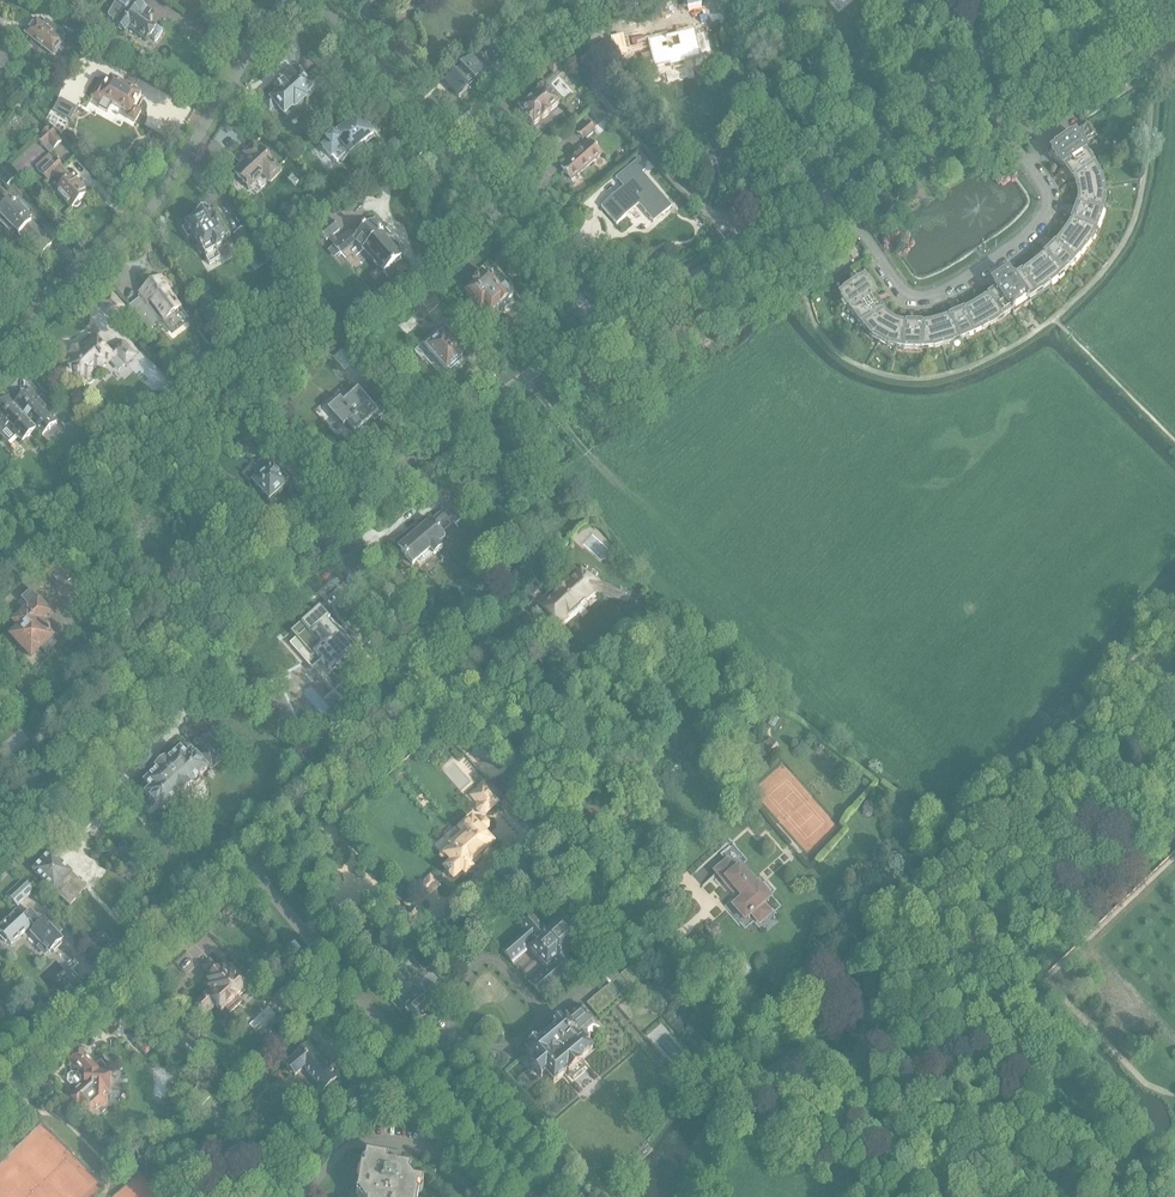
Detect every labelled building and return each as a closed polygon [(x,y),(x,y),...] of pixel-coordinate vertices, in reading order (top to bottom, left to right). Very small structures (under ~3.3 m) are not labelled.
[(108,16),(108,17),(108,18),(109,18),(113,22),(112,24),(125,33),(129,28),(147,41),(148,39),(150,40),(151,38),(155,40),(154,42),(156,43),(160,38),(162,33),(163,30),(157,27),(147,20),(149,17),(148,16),(151,11),(136,0),(135,0),(134,1),(133,0),(119,0),(108,16)] [(721,8),(704,11),(711,39),(714,38),(714,40),(724,37),(724,36),(727,36),(721,8)] [(86,29),(91,33),(98,21),(93,17),(86,29)] [(84,25),(68,19),(65,29),(81,35),(84,25)] [(26,34),(53,56),(64,42),(36,20),(26,34)] [(649,42),(649,44),(650,48),(652,55),(643,57),(646,70),(670,64),(671,68),(672,68),(672,70),(684,67),(684,65),(686,64),(685,61),(700,57),(708,55),(707,53),(709,53),(707,44),(705,45),(703,36),(696,38),(694,32),(677,35),(678,37),(667,39),(666,38),(649,42)] [(650,48),(649,44),(632,48),(630,39),(624,40),(623,36),(614,38),(618,57),(628,54),(627,53),(650,48)] [(565,65),(551,50),(539,59),(553,75),(565,65)] [(486,74),(473,59),(472,58),(445,83),(459,99),(486,74)] [(278,90),(262,104),(270,113),(276,108),(284,118),(294,109),(295,111),(297,109),(298,111),(302,111),(304,110),(306,108),(307,106),(307,103),(305,101),(307,100),(306,99),(317,89),(310,80),(308,82),(300,73),(299,74),(294,68),(273,85),(278,90)] [(102,79),(91,98),(100,103),(98,107),(107,112),(111,104),(128,114),(126,118),(135,123),(141,112),(137,110),(143,99),(140,98),(141,96),(111,79),(108,83),(102,79)] [(534,95),(517,110),(523,117),(532,128),(532,127),(533,128),(541,121),(541,122),(552,113),(551,112),(561,104),(545,86),(544,86),(534,95)] [(77,108),(60,99),(53,111),(70,120),(77,108)] [(595,120),(605,112),(598,104),(589,113),(595,120)] [(373,138),(357,120),(334,141),(333,139),(326,145),(327,147),(322,152),(331,162),(332,161),(337,166),(347,157),(352,162),(363,153),(360,149),(373,138)] [(576,132),(583,139),(586,137),(587,138),(595,131),(594,130),(595,129),(588,122),(576,132)] [(1082,143),(1093,136),(1087,126),(1075,134),(1070,137),(1054,147),(1055,148),(1050,151),(1053,156),(1052,156),(1058,164),(1059,164),(1062,169),(1064,167),(1070,177),(1083,168),(1087,173),(1095,167),(1094,164),(1086,152),(1087,151),(1084,147),(1084,146),(1082,143)] [(54,148),(61,141),(49,128),(38,138),(45,147),(49,143),(54,148)] [(560,167),(572,181),(602,155),(590,141),(560,167)] [(249,158),(233,174),(249,190),(263,177),(270,184),(283,171),(260,148),(259,149),(254,144),(244,153),(249,158)] [(56,159),(40,173),(48,182),(55,176),(63,185),(55,192),(71,209),(74,207),(74,208),(78,208),(81,205),(81,202),(80,201),(88,194),(56,159)] [(624,188),(602,207),(617,224),(639,205),(653,222),(671,206),(641,173),(645,170),(636,160),(615,178),(624,188)] [(382,168),(377,162),(357,183),(362,188),(382,168)] [(16,178),(5,166),(2,170),(0,168),(0,179),(8,187),(16,178)] [(1078,193),(1104,188),(1102,178),(1101,178),(1095,167),(1087,173),(1083,168),(1070,177),(1072,179),(1073,179),(1075,182),(1074,182),(1077,188),(1078,192),(1078,193)] [(1085,209),(1103,212),(1105,198),(1104,188),(1078,193),(1079,197),(1078,201),(1078,203),(1079,203),(1078,206),(1077,206),(1075,210),(1083,214),(1085,209)] [(9,232),(12,228),(24,241),(28,237),(42,253),(52,244),(30,221),(32,219),(26,213),(28,211),(17,200),(14,203),(11,199),(6,203),(2,200),(0,202),(0,222),(9,232)] [(1103,213),(1103,212),(1085,209),(1083,214),(1075,210),(1073,216),(1082,220),(1079,228),(1083,236),(1091,241),(1097,230),(1103,213)] [(208,211),(185,225),(187,228),(193,238),(199,248),(197,249),(201,256),(204,255),(211,267),(222,260),(217,253),(223,249),(232,265),(241,260),(229,239),(217,219),(213,221),(208,211)] [(339,231),(331,221),(326,215),(315,224),(321,230),(319,232),(327,242),(339,231)] [(1079,228),(1082,220),(1073,216),(1071,221),(1072,221),(1071,224),(1070,224),(1066,230),(1062,235),(1083,252),(1087,248),(1092,241),(1091,241),(1083,236),(1079,228)] [(269,229),(259,218),(254,223),(264,234),(269,229)] [(402,258),(385,239),(379,233),(383,229),(375,219),(359,233),(355,228),(338,242),(333,237),(329,241),(341,255),(356,242),(383,274),(384,273),(388,278),(398,270),(394,265),(402,258)] [(1080,258),(1083,252),(1062,235),(1061,237),(1057,242),(1058,242),(1056,245),(1055,244),(1049,250),(1071,271),(1072,269),(1070,267),(1074,263),(1079,257),(1080,258)] [(1070,272),(1071,271),(1049,250),(1044,255),(1045,256),(1042,258),(1041,258),(1035,263),(1034,264),(1051,286),(1058,280),(1057,279),(1064,274),(1068,270),(1070,272)] [(1042,293),(1051,286),(1034,264),(1029,268),(1024,271),(1025,272),(1022,274),(1021,273),(1013,278),(1017,284),(1029,301),(1037,295),(1042,292),(1042,293)] [(451,277),(456,283),(468,273),(462,267),(451,277)] [(1017,284),(1013,278),(1008,271),(991,283),(996,290),(1001,296),(1000,297),(1011,314),(1013,316),(1031,304),(1029,301),(1017,284)] [(509,307),(509,302),(513,298),(505,288),(500,292),(487,277),(487,278),(482,273),(474,280),(477,284),(472,288),(474,289),(466,296),(481,314),(481,313),(484,316),(486,314),(490,318),(500,310),(505,310),(509,307)] [(150,305),(172,336),(190,323),(165,289),(168,287),(161,278),(139,294),(148,306),(150,305)] [(881,308),(876,300),(875,298),(876,297),(873,292),(874,292),(868,284),(867,284),(864,279),(859,283),(859,282),(843,293),(843,294),(839,297),(842,302),(841,302),(847,310),(848,310),(851,314),(852,314),(861,325),(863,328),(871,322),(868,317),(881,308)] [(109,290),(95,303),(111,319),(125,307),(109,290)] [(1000,297),(1001,296),(996,290),(995,290),(996,291),(988,296),(989,297),(986,299),(985,299),(979,303),(976,304),(990,327),(998,323),(998,322),(1004,318),(1011,314),(1000,297)] [(429,314),(440,305),(429,292),(418,302),(429,314)] [(139,299),(129,307),(148,331),(158,324),(139,299)] [(981,333),(990,327),(976,304),(967,310),(967,311),(964,312),(963,311),(957,314),(969,342),(970,341),(969,338),(974,336),(981,333)] [(880,343),(894,321),(890,319),(887,316),(884,313),(884,314),(882,311),(883,310),(881,308),(868,317),(871,322),(863,328),(871,337),(871,338),(880,343)] [(967,342),(969,342),(957,314),(949,317),(949,318),(946,319),(944,319),(939,321),(947,347),(953,345),(952,344),(960,342),(965,340),(967,342)] [(911,324),(910,324),(906,324),(906,325),(902,325),(902,324),(900,323),(897,322),(894,321),(880,343),(888,348),(903,351),(906,333),(911,333),(911,324)] [(934,350),(947,347),(939,321),(934,322),(929,323),(925,324),(925,325),(921,325),(921,324),(917,324),(917,333),(926,334),(932,341),(934,350)] [(917,333),(917,324),(911,324),(911,333),(906,333),(903,351),(921,351),(933,350),(933,351),(934,350),(932,341),(926,334),(917,333)] [(440,332),(438,330),(432,335),(434,337),(432,338),(431,337),(423,344),(426,348),(446,372),(447,371),(450,372),(462,362),(462,359),(463,358),(443,334),(442,334),(440,332)] [(122,342),(110,354),(97,340),(93,337),(81,348),(79,346),(68,356),(71,359),(58,371),(74,388),(79,383),(81,385),(82,384),(85,388),(88,385),(91,385),(95,381),(95,379),(111,363),(120,372),(136,357),(122,342)] [(245,347),(251,359),(258,355),(251,344),(245,347)] [(212,356),(218,362),(227,354),(222,348),(212,356)] [(343,350),(332,360),(335,364),(346,354),(343,350)] [(34,432),(36,431),(42,438),(57,423),(42,407),(45,404),(31,389),(14,405),(8,398),(5,401),(34,432)] [(177,395),(173,390),(165,397),(170,402),(177,395)] [(340,400),(328,410),(343,427),(346,424),(354,434),(378,413),(358,390),(343,403),(340,400)] [(34,432),(5,401),(0,405),(0,435),(8,444),(16,436),(22,443),(34,432)] [(267,451),(257,440),(259,438),(254,433),(246,440),(260,457),(267,451)] [(245,451),(238,444),(231,450),(238,457),(245,451)] [(254,467),(259,473),(261,475),(252,483),(269,502),(288,485),(286,483),(289,481),(283,475),(280,477),(263,459),(254,467)] [(94,476),(86,468),(81,473),(80,473),(89,481),(94,476)] [(124,492),(118,486),(107,497),(112,503),(124,492)] [(419,568),(434,556),(442,549),(438,544),(446,538),(441,533),(454,523),(456,525),(463,520),(448,502),(441,508),(443,511),(422,528),(420,526),(415,531),(417,533),(398,548),(412,566),(416,563),(419,568)] [(46,526),(52,521),(47,516),(41,521),(46,526)] [(45,574),(61,591),(75,578),(59,562),(45,574)] [(628,605),(632,595),(632,594),(600,582),(599,581),(582,569),(553,597),(550,596),(542,604),(541,604),(540,605),(561,627),(568,619),(567,618),(586,600),(587,601),(593,596),(596,595),(601,595),(628,605)] [(49,614),(41,605),(36,600),(38,598),(31,591),(21,601),(27,608),(13,621),(21,629),(12,637),(32,657),(41,648),(46,654),(56,644),(51,639),(52,637),(46,631),(48,630),(40,622),(49,614)] [(302,622),(290,632),(312,657),(316,654),(332,672),(341,664),(344,664),(360,650),(347,635),(341,636),(334,629),(330,619),(320,608),(304,622),(302,622)] [(227,657),(220,663),(236,681),(243,675),(227,657)] [(723,693),(719,689),(720,688),(710,677),(701,686),(710,697),(711,696),(715,701),(723,693)] [(776,744),(771,739),(767,744),(773,748),(776,744)] [(192,789),(203,779),(211,772),(221,762),(209,749),(197,759),(186,747),(168,764),(162,759),(153,767),(158,773),(140,789),(146,796),(162,814),(179,799),(185,801),(188,801),(189,800),(191,798),(192,796),(193,794),(193,792),(192,790),(192,789)] [(849,766),(844,771),(855,782),(860,775),(849,766)] [(485,813),(497,803),(483,787),(478,791),(485,800),(480,804),(483,807),(479,811),(481,813),(485,813)] [(488,823),(485,820),(480,820),(475,824),(472,820),(460,831),(463,835),(461,837),(461,836),(452,843),(453,844),(450,846),(453,849),(446,856),(451,862),(445,867),(446,868),(444,869),(447,872),(446,874),(449,877),(450,876),(453,879),(462,871),(465,875),(472,869),(475,866),(472,862),(493,844),(482,832),(487,828),(488,823)] [(86,889),(71,874),(72,874),(51,853),(34,871),(55,891),(70,905),(86,889)] [(757,888),(739,867),(738,866),(735,869),(729,862),(716,873),(741,901),(735,907),(746,920),(752,914),(760,922),(770,913),(763,904),(770,898),(768,896),(772,893),(764,884),(760,888),(759,886),(757,888)] [(23,880),(7,895),(18,908),(34,893),(23,880)] [(0,927),(0,938),(5,944),(7,942),(11,947),(21,938),(20,937),(24,933),(25,934),(31,929),(27,925),(29,923),(35,929),(30,934),(43,949),(43,948),(47,952),(46,952),(49,955),(53,951),(54,953),(62,946),(60,944),(64,941),(59,935),(62,932),(52,921),(48,924),(44,921),(41,923),(30,911),(22,919),(16,913),(13,916),(12,915),(8,919),(0,927)] [(538,959),(573,929),(563,918),(546,932),(534,918),(522,929),(526,933),(503,953),(513,965),(530,950),(538,959)] [(582,940),(575,932),(573,929),(538,959),(545,967),(528,983),(539,995),(562,975),(566,979),(578,969),(566,955),(582,940)] [(102,933),(89,944),(97,953),(98,952),(100,954),(99,955),(108,964),(123,951),(114,941),(104,950),(102,948),(110,942),(102,933)] [(412,957),(418,964),(424,958),(418,952),(412,957)] [(220,971),(218,970),(219,969),(210,960),(201,968),(210,977),(212,978),(207,982),(211,986),(208,989),(210,991),(194,1006),(204,1017),(216,1006),(222,1013),(226,1010),(229,1014),(242,1002),(238,998),(253,984),(252,982),(252,974),(244,974),(235,964),(227,971),(223,968),(220,971)] [(286,984),(278,992),(285,1000),(293,992),(286,984)] [(597,1015),(615,1000),(606,988),(587,1004),(597,1015)] [(419,995),(403,1009),(417,1025),(426,1018),(422,1014),(426,1010),(429,1007),(434,1004),(423,992),(419,995)] [(57,1003),(44,1015),(50,1021),(65,1007),(63,1006),(61,1008),(57,1003)] [(530,1049),(527,1053),(535,1062),(531,1066),(533,1068),(539,1076),(541,1078),(545,1074),(554,1084),(565,1075),(567,1073),(568,1075),(569,1074),(573,1079),(585,1069),(581,1064),(579,1062),(582,1060),(593,1051),(585,1041),(599,1029),(592,1020),(581,1006),(562,1022),(560,1019),(553,1025),(556,1028),(537,1044),(535,1041),(528,1047),(530,1049)] [(147,1055),(159,1043),(145,1029),(133,1041),(147,1055)] [(337,1080),(309,1046),(294,1057),(295,1059),(287,1066),(295,1076),(304,1068),(323,1091),(337,1080)] [(67,1076),(67,1081),(70,1085),(69,1093),(72,1096),(70,1098),(79,1108),(79,1107),(88,1117),(103,1103),(104,1090),(109,1090),(110,1070),(106,1070),(106,1067),(102,1063),(97,1068),(82,1052),(72,1061),(73,1063),(71,1065),(70,1073),(67,1076)] [(696,1074),(699,1072),(692,1065),(690,1066),(696,1074)] [(189,1098),(200,1109),(211,1097),(201,1087),(189,1098)] [(419,1193),(417,1193),(418,1188),(423,1189),(424,1182),(414,1180),(410,1174),(411,1168),(399,1166),(400,1161),(387,1159),(388,1158),(366,1155),(364,1168),(361,1167),(357,1194),(359,1194),(361,1196),(418,1196),(419,1193)]
